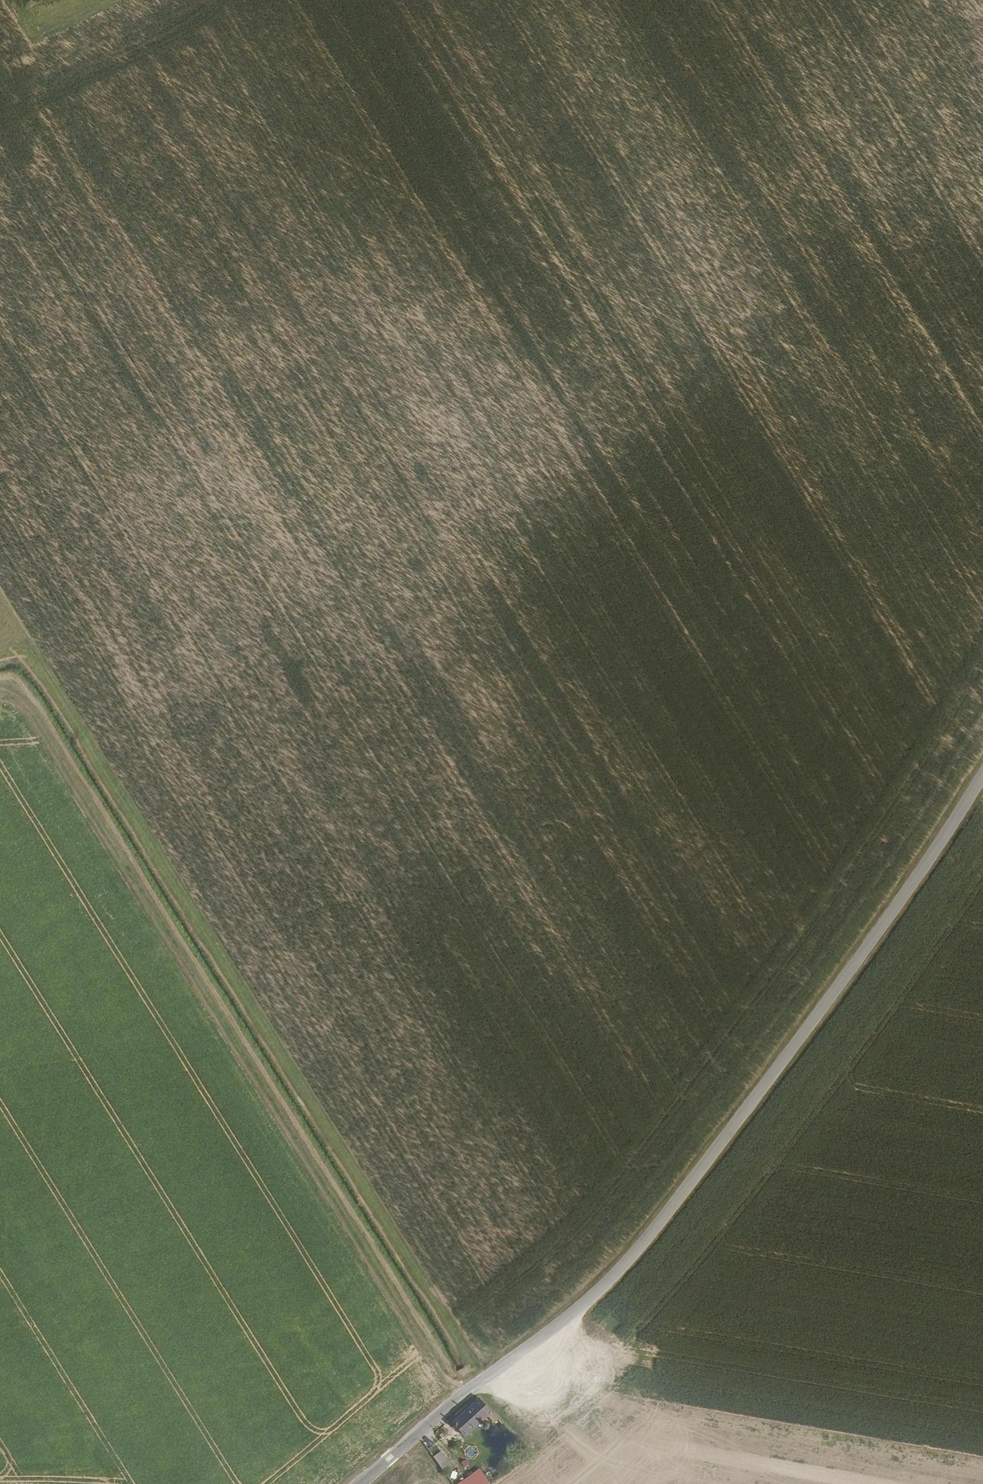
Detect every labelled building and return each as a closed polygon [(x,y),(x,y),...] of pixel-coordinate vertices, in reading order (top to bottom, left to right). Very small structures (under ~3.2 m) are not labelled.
[(535,1395),(531,1399),(540,1407),(544,1403),(535,1395)] [(482,1404),(454,1423),(464,1438),(488,1421),(493,1429),(497,1427),(482,1404)] [(439,1453),(432,1457),(443,1474),(450,1469),(439,1453)] [(464,1480),(467,1483),(486,1483),(477,1470),(464,1480)]
